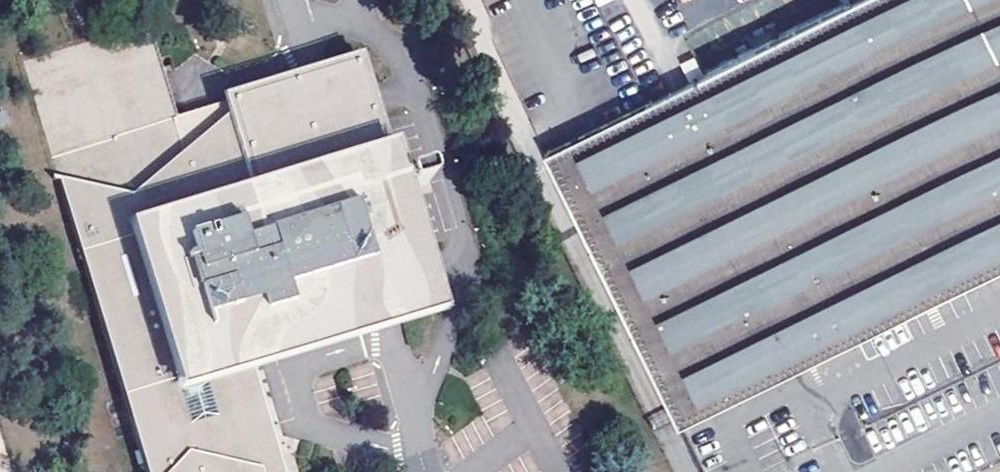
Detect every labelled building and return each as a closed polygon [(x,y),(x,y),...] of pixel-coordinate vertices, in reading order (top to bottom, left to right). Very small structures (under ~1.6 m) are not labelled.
[(554,156),(686,422),(835,349),(999,270),(999,0),(864,0),(554,156)] [(150,471),(283,471),(250,364),(429,309),(357,69),(178,123),(149,27),(30,64),(150,471)]
